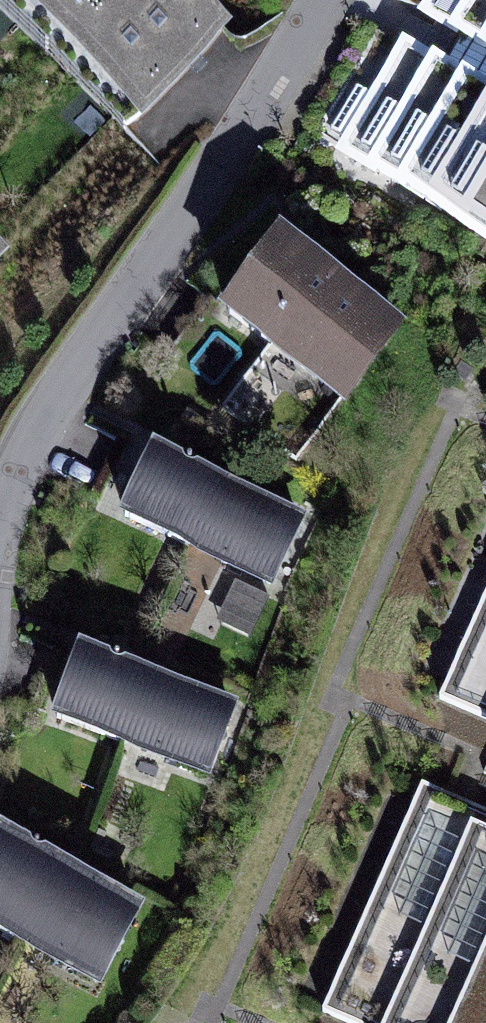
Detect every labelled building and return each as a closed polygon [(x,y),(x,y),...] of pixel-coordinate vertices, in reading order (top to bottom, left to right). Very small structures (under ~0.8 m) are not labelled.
[(133,133),(236,36),(203,0),(9,0),(133,133)] [(436,21),(466,40),(445,74),(415,55),(385,104),(357,87),(325,140),(485,239),(485,0),(448,0),(436,21)] [(418,323),(285,226),(220,316),(352,412),(418,323)] [(0,247),(0,277),(15,261),(0,247)] [(313,529),(158,449),(124,516),(279,595),(313,529)] [(251,639),(267,606),(232,590),(217,624),(251,639)] [(438,698),(485,719),(485,593),(438,698)] [(248,706),(82,642),(55,718),(219,780),(248,706)] [(419,786),(317,1009),(349,1022),(485,1022),(485,817),(419,786)] [(6,826),(0,837),(0,926),(110,989),(155,911),(6,826)]
